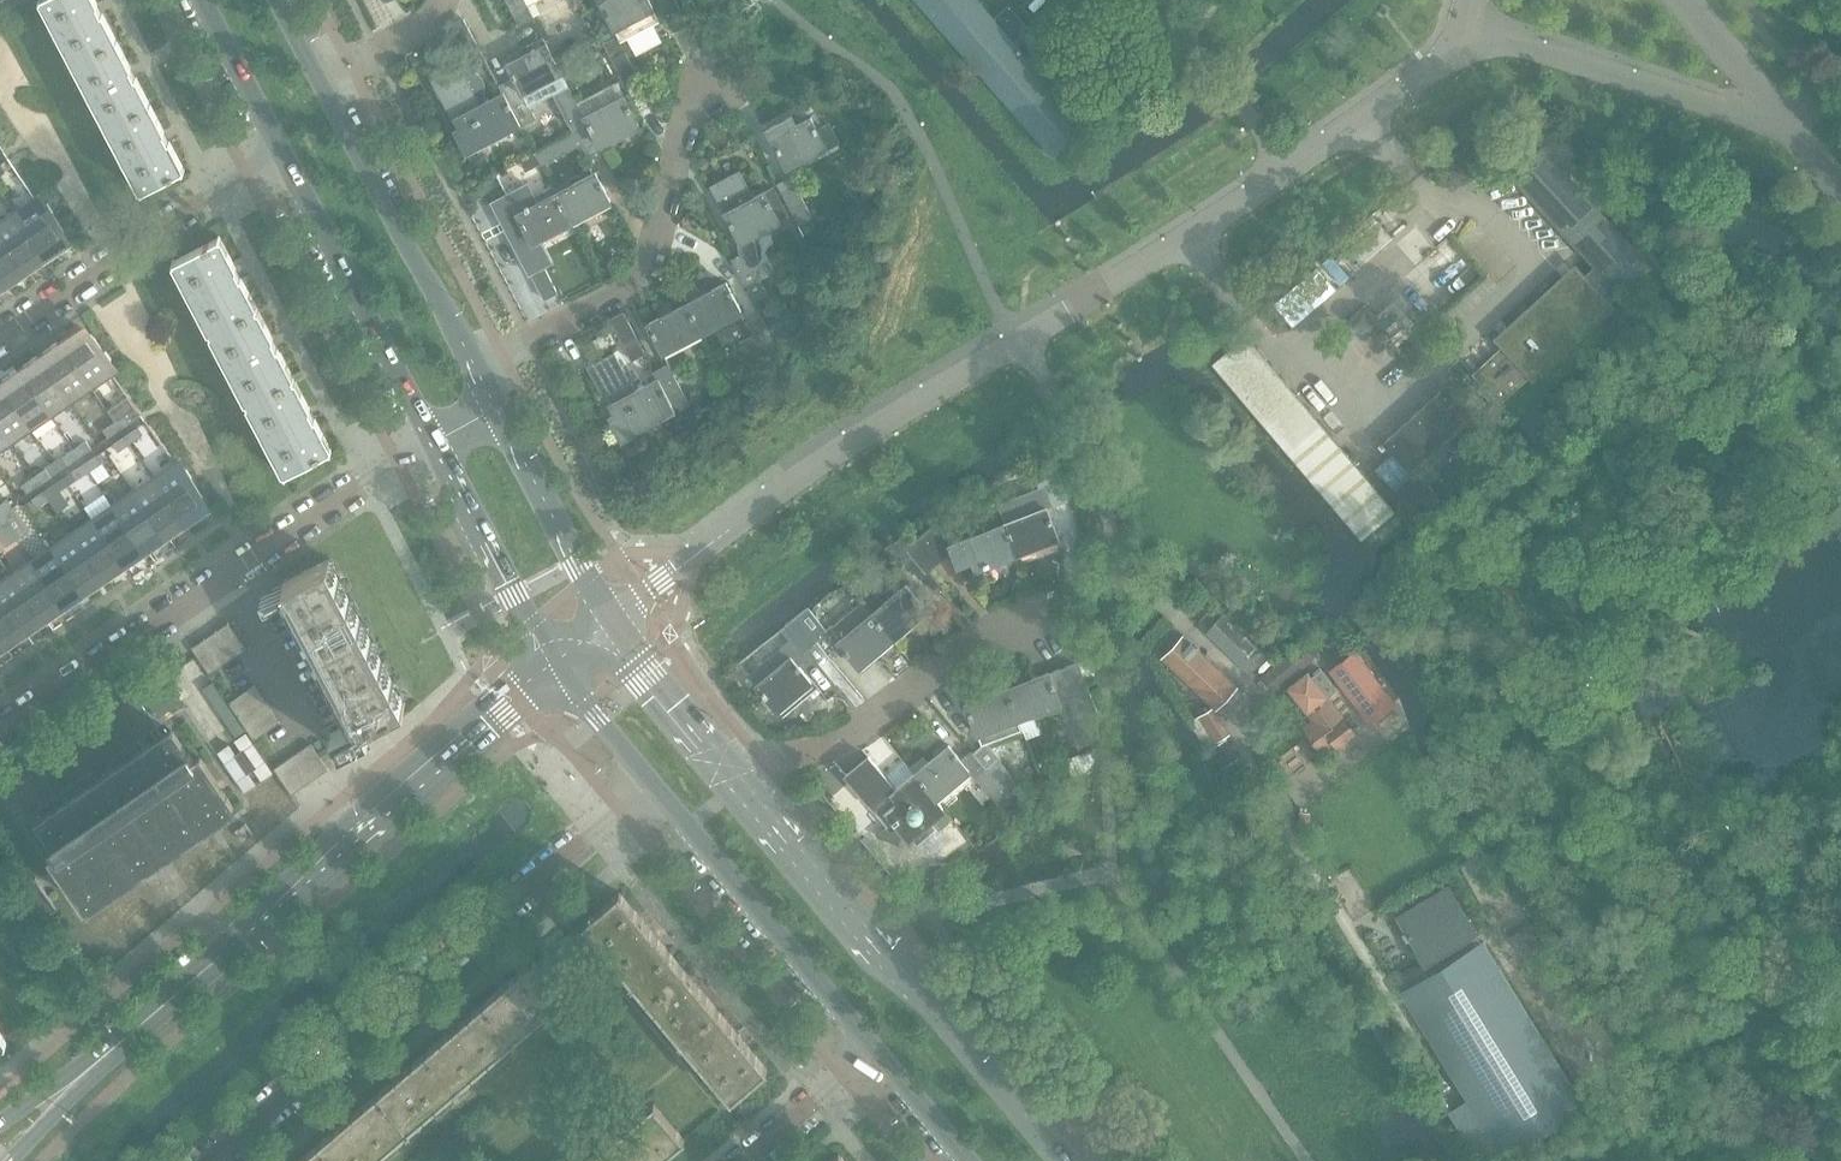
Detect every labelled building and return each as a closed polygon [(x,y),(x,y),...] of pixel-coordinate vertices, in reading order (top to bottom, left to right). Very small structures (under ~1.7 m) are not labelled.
[(96,0),(42,0),(74,61),(116,39),(96,0)] [(519,25),(534,17),(533,16),(540,12),(534,2),(537,0),(506,0),(519,25)] [(649,0),(598,0),(599,1),(592,5),(600,20),(606,17),(612,29),(614,28),(620,40),(657,19),(651,8),(652,7),(649,0)] [(676,0),(658,0),(673,29),(687,22),(676,0)] [(1044,46),(1008,6),(993,18),(977,0),(916,0),(1052,156),(1087,126),(1029,59),(1044,46)] [(484,58),(464,18),(450,25),(470,65),(484,58)] [(638,76),(617,36),(604,44),(625,83),(638,76)] [(530,107),(553,95),(569,124),(574,122),(578,130),(589,124),(578,101),(576,101),(562,74),(563,74),(546,41),(545,42),(543,38),(526,46),(526,47),(528,51),(501,65),(509,80),(498,85),(502,91),(520,126),(521,125),(522,126),(536,118),(530,107)] [(150,104),(116,39),(74,61),(108,125),(150,104)] [(520,126),(502,91),(485,100),(485,99),(485,97),(485,95),(485,93),(485,87),(485,84),(484,81),(483,79),(482,76),(480,75),(479,73),(477,72),(472,70),(470,69),(467,69),(462,70),(460,65),(432,80),(454,122),(455,121),(458,127),(453,130),(466,154),(520,126)] [(639,123),(629,105),(634,102),(629,92),(624,95),(616,80),(578,101),(589,124),(600,144),(639,123)] [(185,169),(164,130),(150,104),(108,125),(143,191),(144,191),(143,189),(182,169),(183,170),(185,169)] [(840,142),(829,121),(817,127),(811,115),(796,123),(792,114),(764,128),(786,170),(773,176),(799,226),(813,219),(787,169),(828,147),(828,149),(840,142)] [(603,150),(600,144),(589,124),(578,130),(534,153),(540,164),(541,166),(578,147),(584,159),(587,157),(589,161),(602,154),(600,152),(603,150)] [(1500,347),(1471,373),(1499,403),(1528,377),(1533,382),(1615,306),(1610,301),(1618,295),(1619,296),(1652,266),(1541,146),(1508,176),(1592,267),(1585,274),(1574,263),(1492,338),(1500,347)] [(540,164),(534,153),(520,160),(526,172),(540,164)] [(773,186),(765,191),(753,197),(739,171),(711,186),(745,252),(731,259),(753,302),(768,294),(753,265),(758,262),(754,239),(780,226),(777,219),(788,214),(773,186)] [(610,200),(596,172),(555,193),(570,221),(610,200)] [(552,261),(540,237),(570,221),(555,193),(537,202),(528,184),(493,202),(504,222),(512,218),(516,226),(507,230),(529,273),(530,273),(543,298),(557,291),(544,266),(552,261)] [(64,231),(52,213),(53,211),(47,203),(46,204),(40,196),(14,213),(45,258),(60,248),(54,239),(64,231)] [(14,213),(0,223),(0,233),(26,271),(45,258),(14,213)] [(817,235),(811,223),(803,226),(809,239),(817,235)] [(0,233),(0,277),(6,285),(26,271),(0,233)] [(257,307),(219,235),(217,235),(218,237),(175,259),(174,258),(173,259),(211,331),(257,307)] [(741,310),(727,284),(726,282),(707,292),(704,286),(697,290),(693,282),(684,288),(691,301),(686,303),(702,331),(741,310)] [(1288,329),(1307,313),(1294,298),(1276,314),(1288,329)] [(702,331),(686,303),(673,310),(670,304),(658,310),(661,316),(647,323),(662,352),(702,331)] [(294,377),(257,307),(211,331),(247,401),(294,377)] [(645,352),(624,313),(610,320),(631,359),(645,352)] [(786,335),(777,316),(766,322),(776,341),(786,335)] [(775,342),(762,317),(748,324),(754,335),(739,343),(747,357),(775,342)] [(112,359),(106,350),(104,352),(91,333),(81,340),(74,331),(61,340),(92,385),(115,369),(110,360),(112,359)] [(1395,510),(1246,333),(1212,362),(1362,539),(1395,510)] [(92,385),(61,340),(41,354),(71,399),(92,385)] [(675,411),(657,378),(634,390),(614,353),(588,367),(608,405),(610,404),(615,413),(609,416),(621,438),(675,411)] [(71,399),(41,354),(20,368),(51,413),(71,399)] [(688,404),(668,365),(654,372),(657,378),(675,411),(688,404)] [(20,368),(0,382),(30,427),(51,413),(20,368)] [(332,450),(294,377),(247,401),(286,474),(287,473),(287,472),(329,449),(330,451),(332,450)] [(0,382),(0,426),(10,441),(30,427),(0,382)] [(1411,475),(1475,416),(1446,384),(1381,443),(1411,475)] [(132,421),(127,413),(126,413),(119,403),(107,410),(114,421),(115,422),(120,429),(132,421)] [(120,429),(115,422),(114,421),(102,429),(108,437),(120,429)] [(0,426),(0,447),(10,441),(0,426)] [(130,444),(142,435),(136,427),(124,435),(125,436),(130,444)] [(130,444),(125,436),(124,435),(112,443),(118,452),(130,444)] [(79,457),(92,449),(86,440),(74,449),(79,457)] [(79,457),(74,449),(62,457),(68,465),(79,457)] [(89,471),(101,463),(96,454),(83,463),(84,464),(89,471)] [(203,497),(190,478),(192,477),(186,468),(184,470),(179,462),(155,478),(185,523),(199,514),(192,504),(203,497)] [(89,471),(84,464),(83,463),(72,471),(77,479),(89,471)] [(39,485),(51,476),(45,468),(33,476),(34,477),(39,485)] [(1068,499),(1059,475),(1056,469),(1042,474),(1044,479),(1027,486),(1032,498),(1048,492),(1053,505),(1068,499)] [(39,485),(34,477),(33,476),(21,484),(27,493),(39,485)] [(185,523),(155,478),(134,492),(165,537),(185,523)] [(48,499),(61,490),(55,482),(43,491),(43,492),(48,499)] [(48,499),(43,492),(43,491),(31,498),(37,507),(48,499)] [(165,537),(134,492),(114,506),(145,550),(165,537)] [(18,515),(7,498),(0,503),(0,514),(6,524),(17,539),(29,531),(18,515)] [(1058,514),(1055,505),(1048,508),(1047,505),(1002,522),(1014,553),(1058,536),(1050,517),(1058,514)] [(145,550),(114,506),(94,520),(124,564),(145,550)] [(124,564),(94,520),(73,533),(104,578),(124,564)] [(1014,553),(1002,522),(949,543),(934,525),(899,554),(920,579),(950,553),(955,565),(971,559),(974,569),(1014,553)] [(104,578),(73,533),(53,547),(83,592),(104,578)] [(83,592),(53,547),(32,561),(63,606),(83,592)] [(405,703),(373,642),(329,558),(283,582),(352,713),(328,726),(340,749),(370,734),(365,724),(405,703)] [(63,606),(32,561),(12,575),(43,620),(63,606)] [(885,583),(876,572),(865,581),(874,592),(885,583)] [(12,575),(0,583),(0,602),(22,634),(43,620),(12,575)] [(893,636),(927,608),(906,583),(871,612),(893,636)] [(0,602),(0,646),(2,648),(22,634),(0,602)] [(857,667),(893,636),(871,612),(869,613),(861,603),(832,627),(840,637),(835,641),(857,667)] [(793,657),(826,630),(808,608),(787,624),(785,626),(786,626),(781,630),(789,640),(748,674),(776,709),(811,679),(793,657)] [(1267,657),(1223,614),(1205,633),(1249,675),(1267,657)] [(246,648),(228,622),(216,631),(234,656),(246,648)] [(234,656),(216,631),(204,639),(221,665),(234,656)] [(1213,711),(1237,686),(1182,635),(1160,658),(1212,707),(1198,716),(1215,742),(1228,734),(1213,711)] [(221,665),(204,639),(191,647),(209,673),(221,665)] [(1354,652),(1331,669),(1370,721),(1393,704),(1354,652)] [(1284,658),(1264,674),(1275,687),(1295,671),(1284,658)] [(1020,720),(1061,704),(1078,748),(1098,738),(1097,710),(1081,669),(1067,675),(1064,666),(1049,672),(1049,671),(1029,679),(1026,672),(1018,676),(1021,682),(1007,687),(1020,720)] [(1357,734),(1328,696),(1337,689),(1322,669),(1312,677),(1308,671),(1287,688),(1307,713),(1306,714),(1311,720),(1300,728),(1319,755),(1332,746),(1336,750),(1357,734)] [(1020,720),(1007,687),(1003,689),(1001,683),(991,687),(983,689),(984,696),(966,703),(979,736),(984,742),(999,760),(1000,759),(987,743),(1023,731),(1019,720),(1020,720)] [(237,715),(263,697),(254,685),(228,702),(237,715)] [(246,727),(271,709),(263,697),(237,715),(246,727)] [(254,739),(280,722),(271,709),(246,727),(254,739)] [(87,906),(234,806),(199,756),(194,760),(189,752),(187,753),(171,730),(41,819),(56,842),(52,845),(58,853),(53,856),(87,906)] [(1237,758),(1226,739),(1210,747),(1221,767),(1237,758)] [(1018,783),(999,760),(984,742),(962,761),(948,744),(914,773),(940,801),(971,775),(970,773),(995,802),(1018,783)] [(328,769),(317,752),(310,743),(298,751),(316,777),(328,769)] [(316,777),(298,751),(286,760),(303,786),(316,777)] [(940,801),(914,773),(896,789),(868,756),(844,776),(874,811),(888,828),(893,824),(909,842),(912,839),(916,844),(935,828),(932,824),(946,812),(945,811),(947,810),(940,801)] [(303,786),(286,760),(273,768),(291,794),(303,786)] [(1313,847),(1328,838),(1325,832),(1310,840),(1313,847)] [(59,907),(37,877),(20,889),(42,919),(59,907)] [(1478,932),(1449,885),(1395,919),(1424,965),(1478,932)] [(633,982),(669,951),(619,892),(583,922),(633,982)] [(1543,946),(1527,924),(1510,937),(1526,959),(1543,946)] [(1586,1107),(1483,940),(1399,991),(1502,1158),(1586,1107)] [(682,1040),(718,1009),(669,951),(633,982),(682,1040)] [(563,995),(536,963),(533,959),(483,1002),(514,1037),(563,995)] [(514,1037),(483,1002),(426,1051),(457,1087),(514,1037)] [(731,1099),(767,1068),(718,1009),(682,1040),(731,1099)] [(457,1087),(426,1051),(377,1093),(408,1128),(457,1087)] [(377,1093),(319,1142),(335,1160),(370,1160),(408,1128),(377,1093)] [(654,1104),(604,1146),(618,1160),(659,1160),(684,1139),(654,1104)] [(319,1142),(297,1160),(335,1160),(319,1142)] [(604,1146),(587,1160),(586,1160),(618,1160),(604,1146)]
